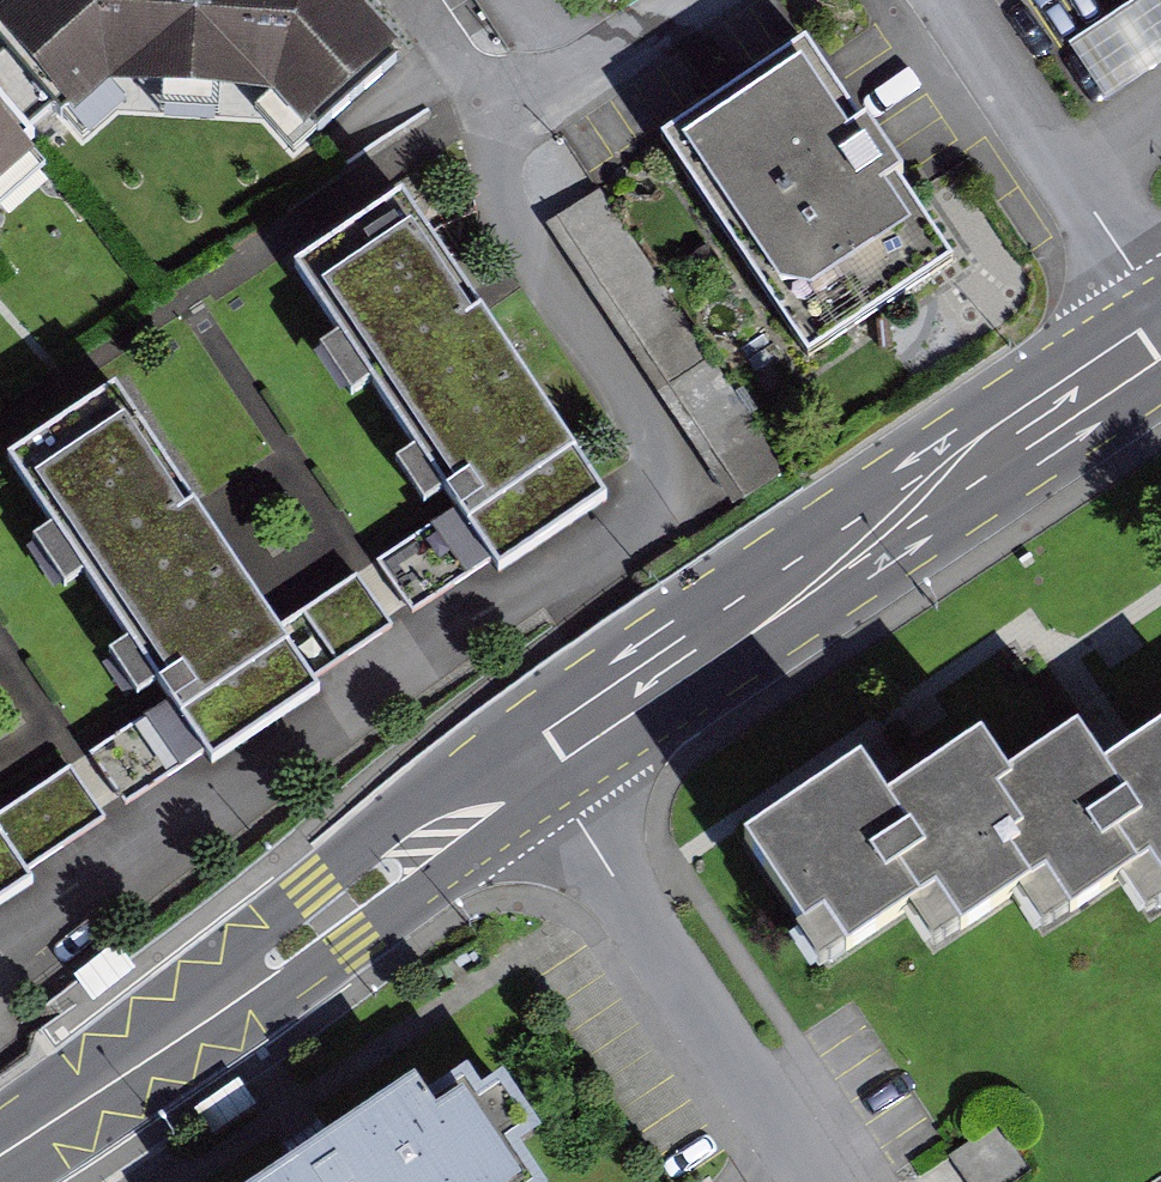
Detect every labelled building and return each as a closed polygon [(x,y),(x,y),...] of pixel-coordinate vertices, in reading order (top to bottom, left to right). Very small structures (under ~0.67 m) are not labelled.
[(97,92),(142,55),(308,67),(346,106),(431,34),(410,0),(34,0),(29,5),(97,92)] [(1123,81),(1160,57),(1160,0),(1128,0),(1088,26),(1123,81)] [(824,23),(684,120),(835,338),(975,241),(824,23)] [(56,130),(0,67),(0,180),(56,130)] [(310,245),(514,552),(574,513),(627,478),(423,170),(310,245)] [(23,450),(218,754),(274,718),(340,676),(145,373),(23,450)] [(1101,769),(1076,732),(1004,780),(980,743),(885,806),(941,891),(907,913),(931,950),(1015,894),(1039,931),(1120,877),(1144,914),(1160,903),(1160,729),(1101,769)] [(827,966),(907,913),(941,891),(885,806),(859,767),(745,843),(827,966)] [(2,901),(56,866),(0,778),(0,902),(2,901)] [(559,1174),(475,1053),(289,1181),(547,1181),(559,1174)]
